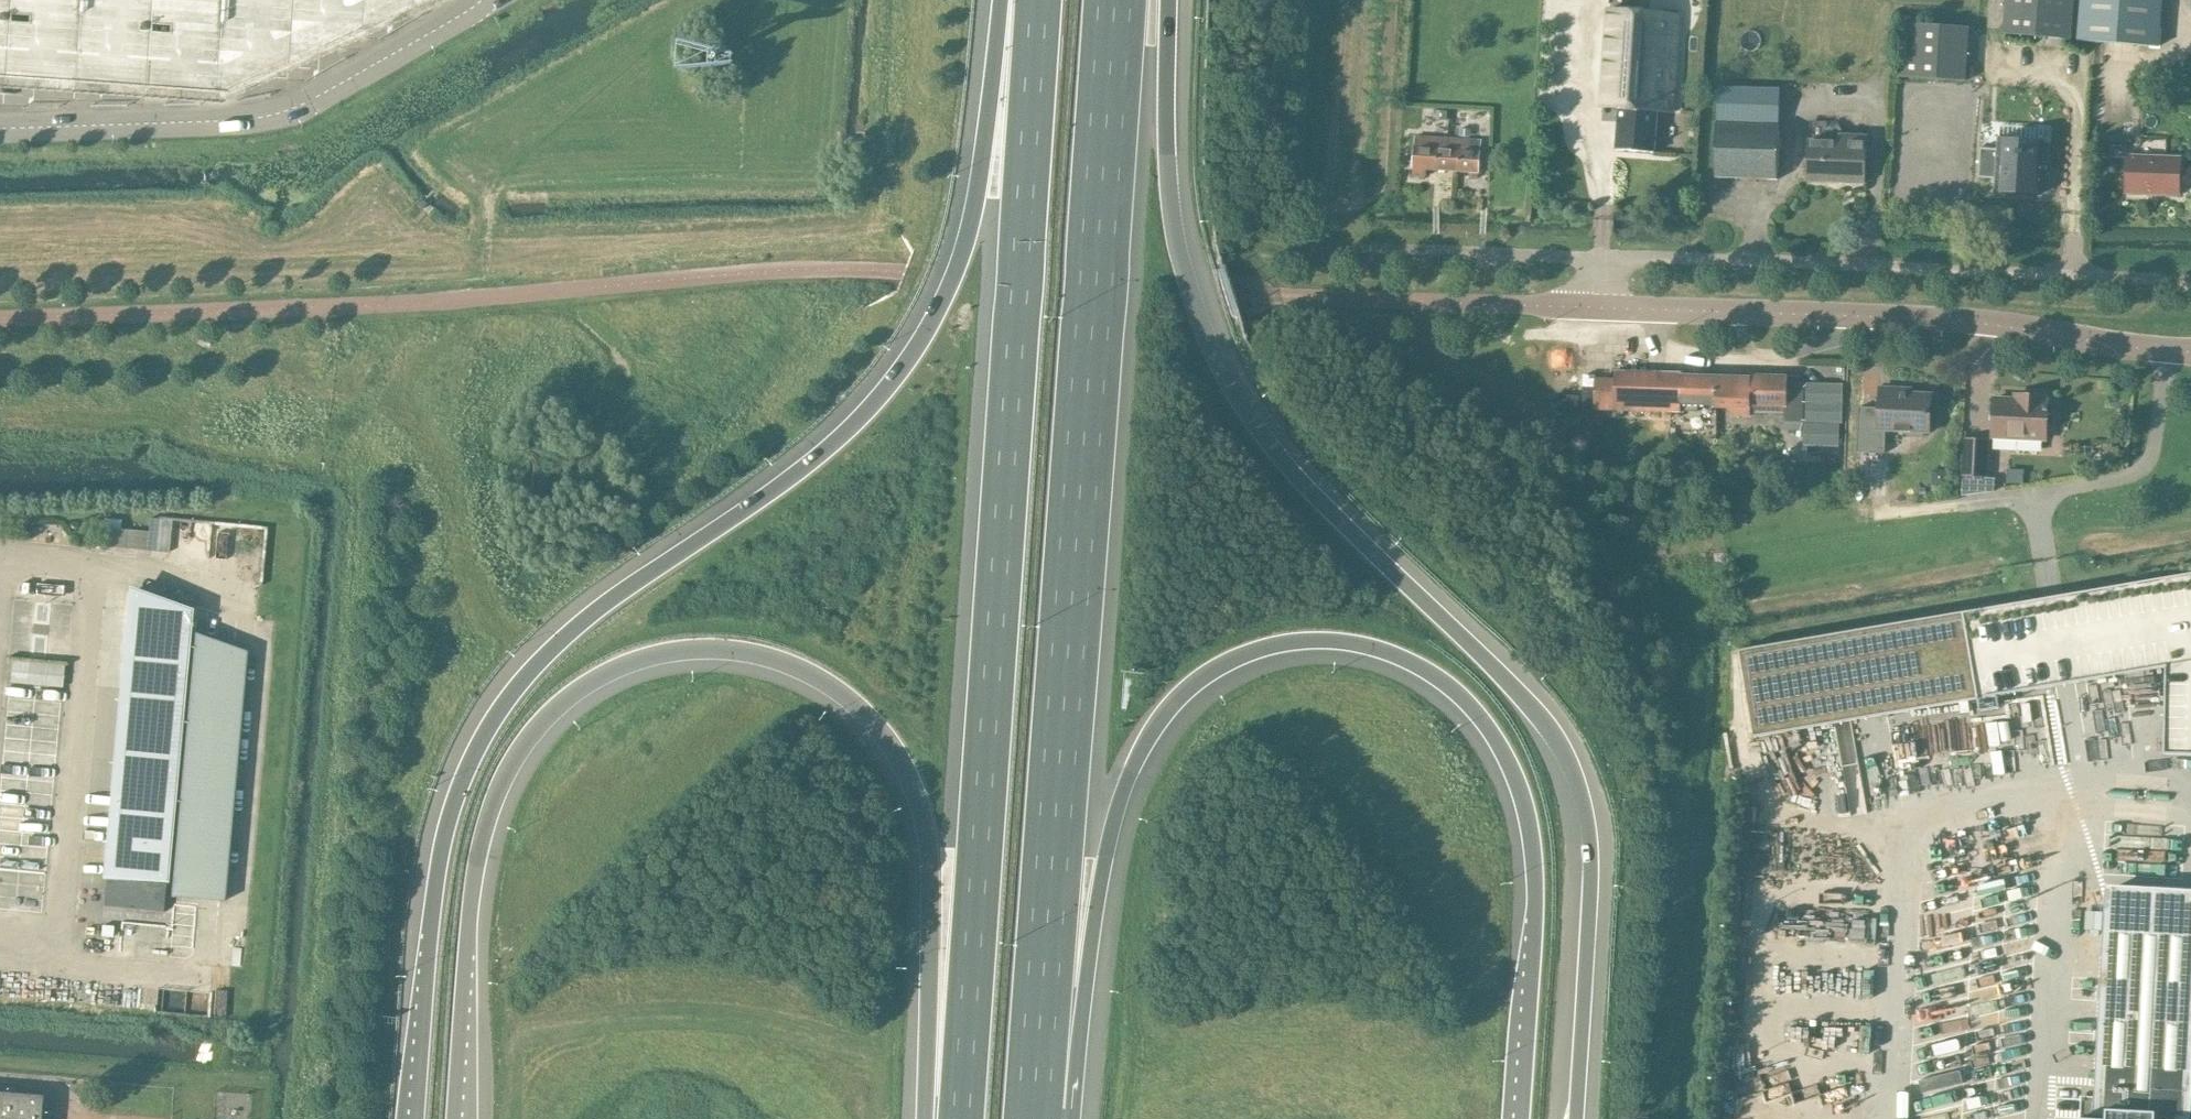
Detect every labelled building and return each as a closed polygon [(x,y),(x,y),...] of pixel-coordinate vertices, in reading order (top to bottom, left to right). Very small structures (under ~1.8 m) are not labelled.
[(2073,0),(2006,0),(2003,34),(2070,40),(2073,0)] [(2161,0),(2081,0),(2077,40),(2157,47),(2161,0)] [(1620,109),(1616,150),(1653,153),(1657,111),(1672,113),(1679,15),(1608,9),(1601,108),(1620,109)] [(1965,81),(1969,27),(1902,22),(1898,77),(1965,81)] [(1777,179),(1779,130),(1780,89),(1717,87),(1715,177),(1777,179)] [(1448,125),(1448,111),(1438,110),(1437,124),(1448,125)] [(1470,138),(1471,130),(1459,129),(1458,137),(1470,138)] [(1865,177),(1866,136),(1839,135),(1839,142),(1809,140),(1808,156),(1807,181),(1839,182),(1839,175),(1865,177)] [(1447,148),(1448,138),(1415,136),(1412,175),(1426,176),(1426,169),(1456,171),(1458,149),(1447,148)] [(1458,149),(1456,171),(1469,172),(1469,178),(1478,178),(1480,141),(1448,138),(1447,148),(1458,149)] [(1980,148),(1978,178),(1996,179),(1995,191),(2018,193),(2021,141),(1998,139),(1998,149),(1980,148)] [(2021,141),(2018,193),(2040,194),(2044,142),(2021,141)] [(2126,192),(2178,194),(2180,158),(2127,156),(2126,192)] [(1715,405),(1716,374),(1615,372),(1614,380),(1596,379),(1595,388),(1583,387),(1582,416),(1596,416),(1596,409),(1681,412),(1681,411),(1698,411),(1698,405),(1715,405)] [(1716,374),(1715,405),(1731,405),(1731,414),(1749,414),(1749,412),(1750,375),(1716,374)] [(1786,377),(1750,375),(1749,412),(1770,413),(1770,421),(1801,421),(1802,383),(1786,383),(1786,377)] [(1841,422),(1841,386),(1808,385),(1806,441),(1835,441),(1836,421),(1841,422)] [(1859,407),(1857,452),(1884,453),(1885,430),(1905,431),(1908,436),(1921,437),(1925,432),(1929,432),(1931,394),(1900,393),(1900,388),(1880,387),(1879,408),(1859,407)] [(2044,401),(2044,396),(2015,394),(2015,400),(1993,399),(1991,436),(2046,439),(2046,429),(2051,427),(2052,414),(2047,412),(2047,402),(2044,401)] [(1554,408),(1578,409),(1579,396),(1555,395),(1554,408)] [(1985,476),(1987,441),(1965,439),(1963,475),(1985,476)] [(1856,481),(1856,492),(1869,492),(1869,482),(1856,481)] [(1740,651),(1755,738),(2166,668),(2164,755),(2190,756),(2190,574),(1740,651)] [(171,841),(187,657),(191,611),(132,591),(125,669),(122,669),(122,670),(125,670),(106,876),(167,882),(171,841)] [(223,901),(246,651),(241,649),(224,643),(194,633),(171,896),(200,899),(218,901),(223,901)] [(2182,1115),(2187,1115),(2190,1041),(2190,894),(2109,889),(2097,1110),(2099,1111),(2098,1118),(2182,1118),(2182,1115)] [(42,1097),(0,1093),(0,1118),(40,1118),(42,1097)]
